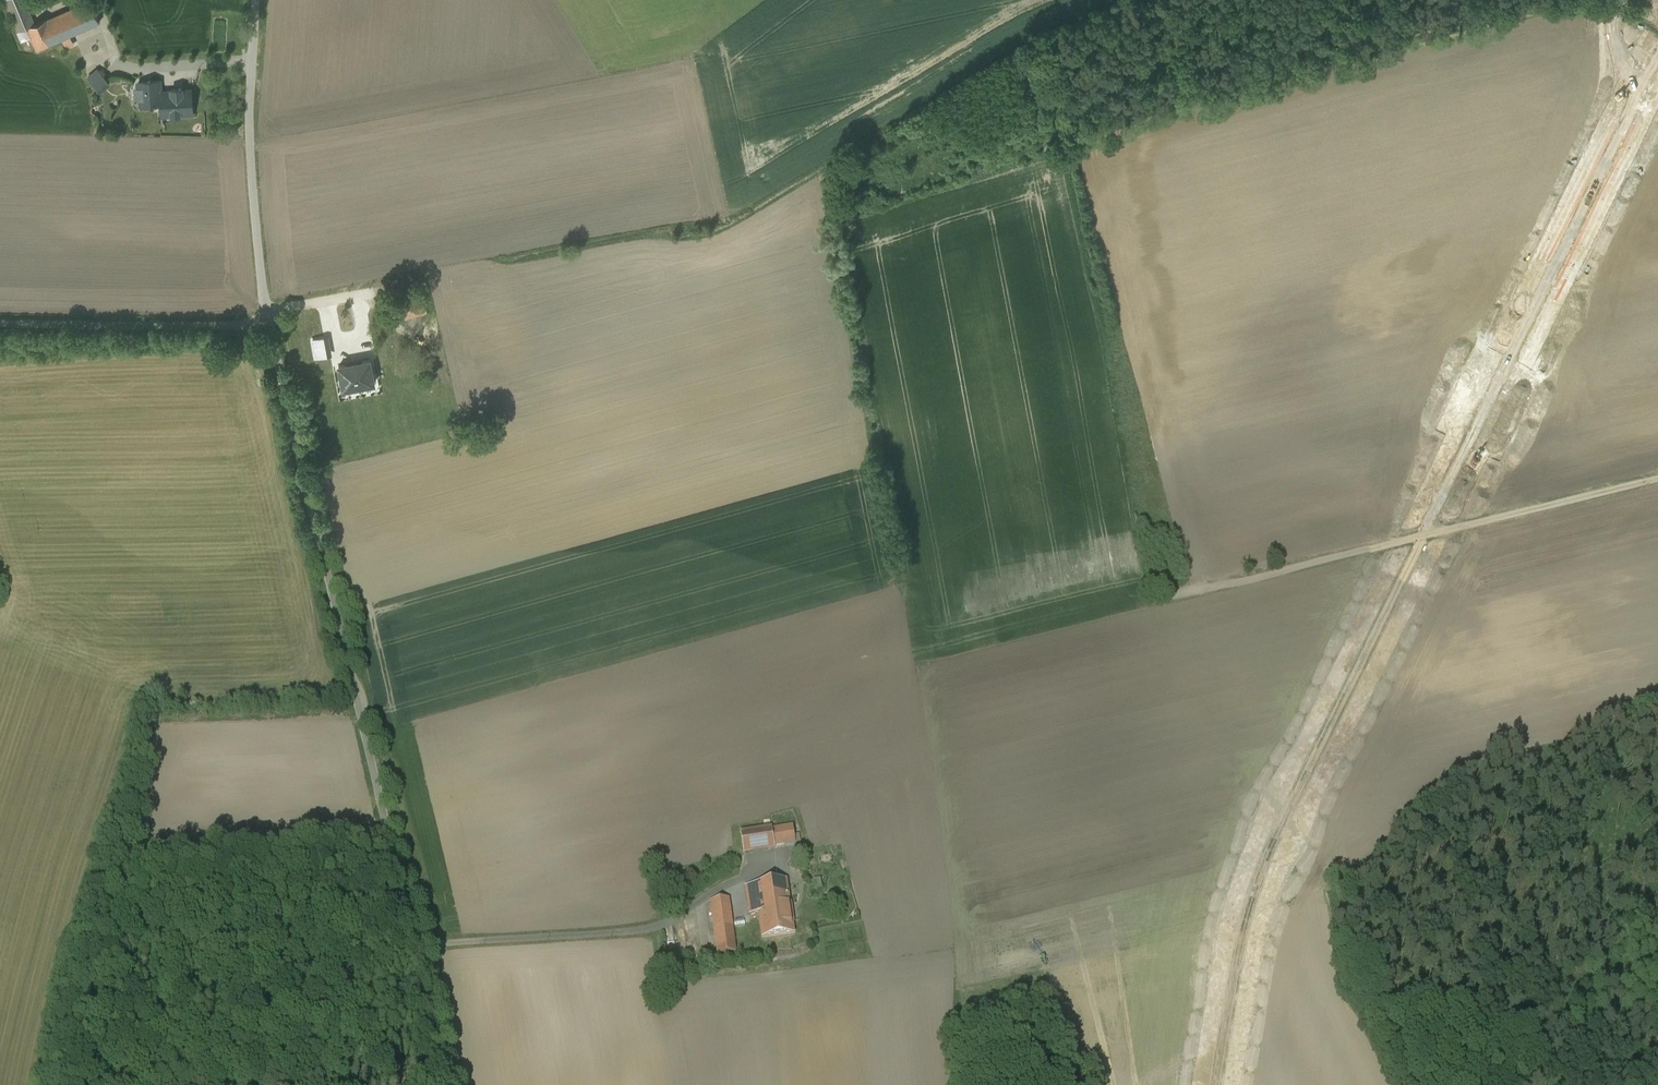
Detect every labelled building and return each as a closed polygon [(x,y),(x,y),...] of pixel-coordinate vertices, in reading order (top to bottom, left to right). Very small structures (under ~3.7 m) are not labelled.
[(22,40),(31,36),(27,27),(35,24),(25,0),(4,0),(22,40)] [(90,0),(50,18),(59,40),(100,22),(90,0)] [(35,24),(27,27),(31,36),(37,50),(59,40),(50,18),(35,24)] [(98,91),(110,84),(99,67),(87,74),(98,91)] [(160,80),(146,81),(147,95),(140,95),(140,105),(161,104),(160,91),(161,91),(160,80)] [(146,81),(139,81),(140,95),(147,95),(146,81)] [(161,91),(160,91),(161,104),(161,115),(193,113),(191,89),(161,91)] [(772,828),(741,833),(744,854),(775,849),(772,828)] [(786,881),(755,885),(759,913),(763,937),(793,933),(786,881)] [(755,885),(746,886),(750,914),(759,913),(755,885)] [(729,900),(711,902),(715,931),(733,928),(729,900)] [(733,928),(715,931),(718,956),(736,953),(733,928)]
